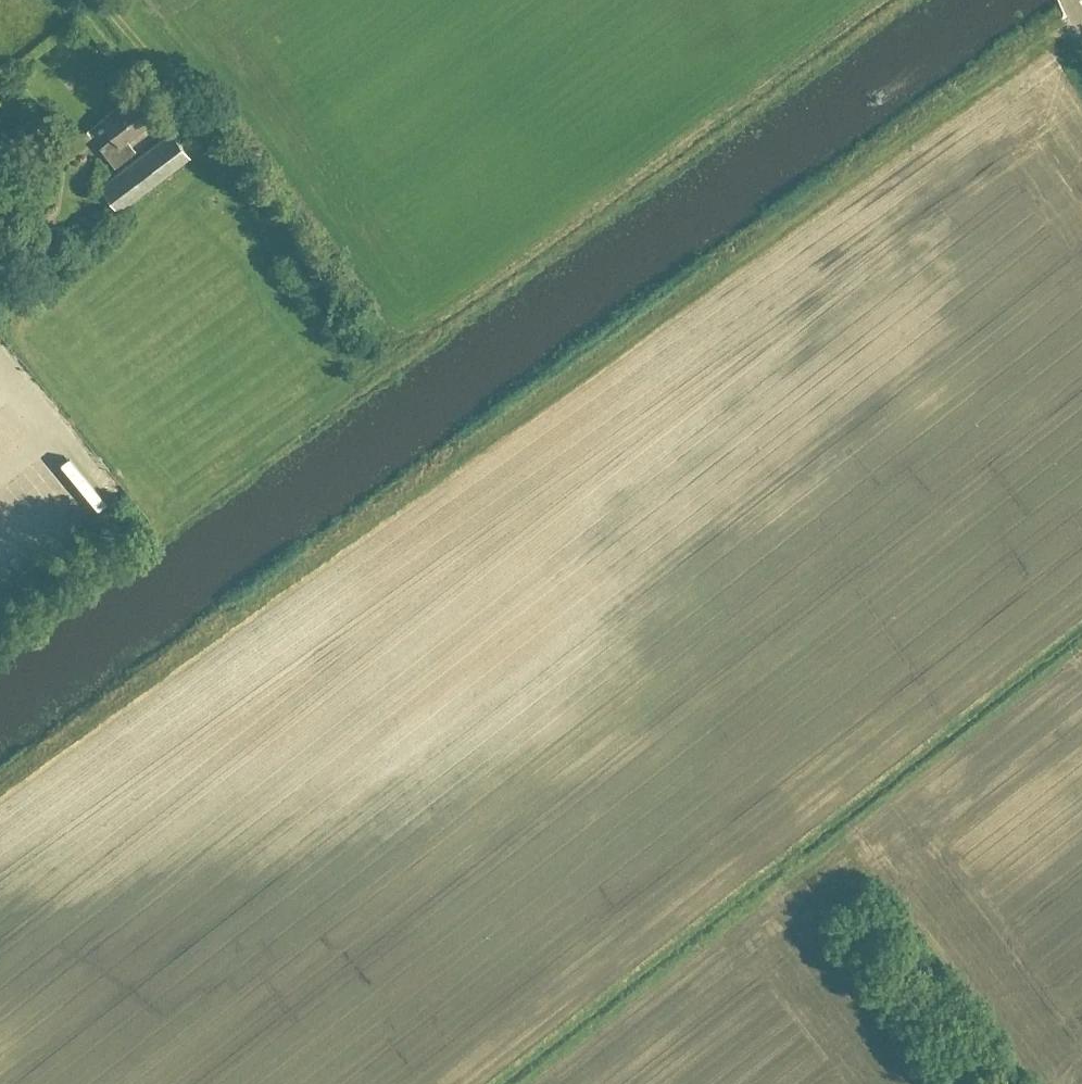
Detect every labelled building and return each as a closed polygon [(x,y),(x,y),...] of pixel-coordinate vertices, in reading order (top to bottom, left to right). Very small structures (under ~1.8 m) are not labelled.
[(113,139),(99,150),(114,169),(135,152),(127,142),(156,119),(135,94),(99,122),(113,139)] [(120,212),(190,159),(172,135),(101,188),(120,212)]
